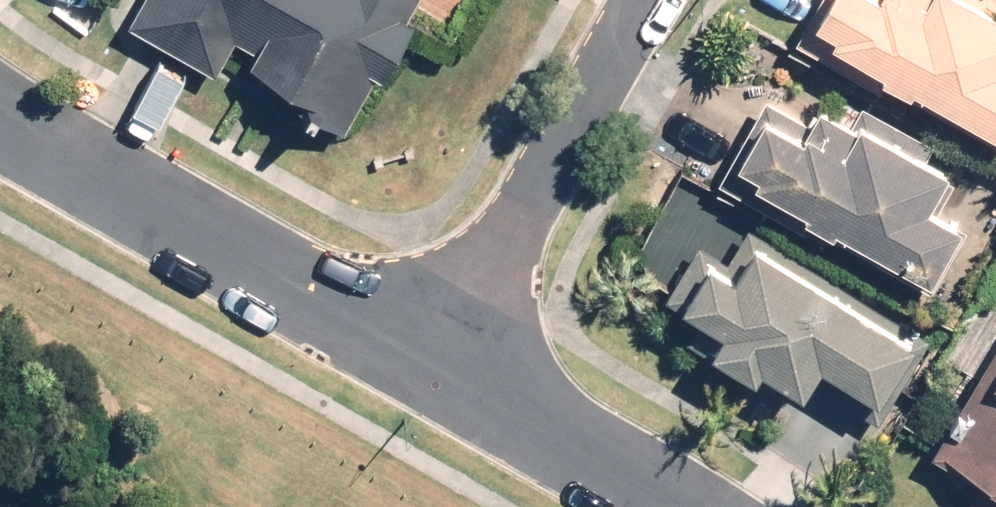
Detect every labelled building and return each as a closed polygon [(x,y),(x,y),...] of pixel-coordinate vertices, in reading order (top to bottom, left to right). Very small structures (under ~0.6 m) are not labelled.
[(125,23),(212,73),(232,37),(252,49),(245,61),(277,79),(270,92),(340,131),(373,74),(378,77),(411,21),(406,18),(416,0),(138,0),(125,23)] [(793,39),(878,87),(882,79),(995,144),(995,0),(815,0),(793,39)] [(931,142),(859,101),(856,106),(838,96),(830,111),(816,103),(806,120),(763,95),(715,180),(800,227),(805,220),(929,290),(965,226),(933,208),(951,178),(940,172),(943,166),(923,155),(931,142)] [(928,336),(748,225),(725,262),(696,244),(664,295),(717,327),(704,348),(748,375),(755,364),(795,389),(804,374),(876,419),(928,336)] [(929,452),(977,482),(961,506),(995,506),(995,345),(929,452)]
